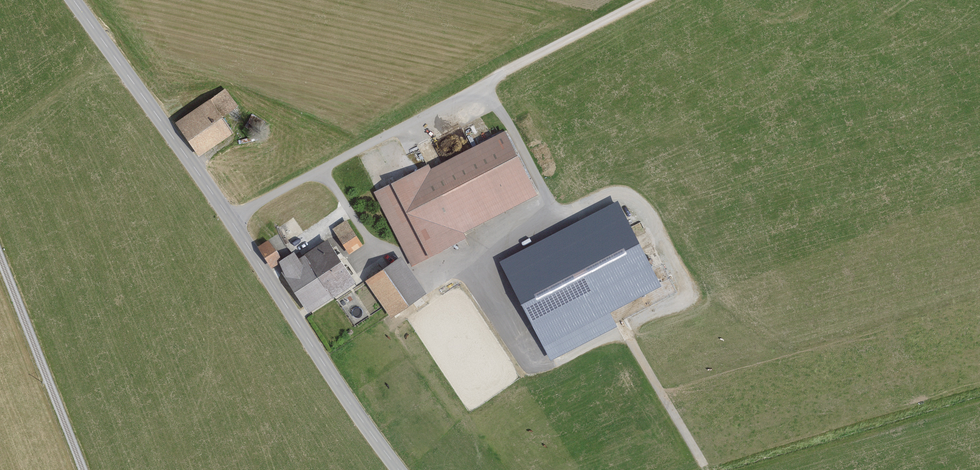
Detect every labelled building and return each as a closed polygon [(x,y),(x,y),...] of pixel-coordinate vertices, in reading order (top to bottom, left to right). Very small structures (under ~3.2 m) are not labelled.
[(234,106),(225,92),(178,123),(199,154),(229,134),(218,117),(234,106)] [(432,171),(429,165),(375,192),(413,267),(467,240),(463,233),(536,196),(504,133),(432,171)] [(614,199),(496,260),(549,363),(618,327),(611,312),(660,287),(614,199)] [(334,228),(349,253),(362,245),(347,220),(334,228)] [(281,260),(268,242),(259,249),(272,266),(281,260)] [(356,283),(328,242),(300,260),(295,252),(279,263),(285,271),(282,273),(309,314),(356,283)] [(425,293),(400,259),(367,283),(392,317),(425,293)]
